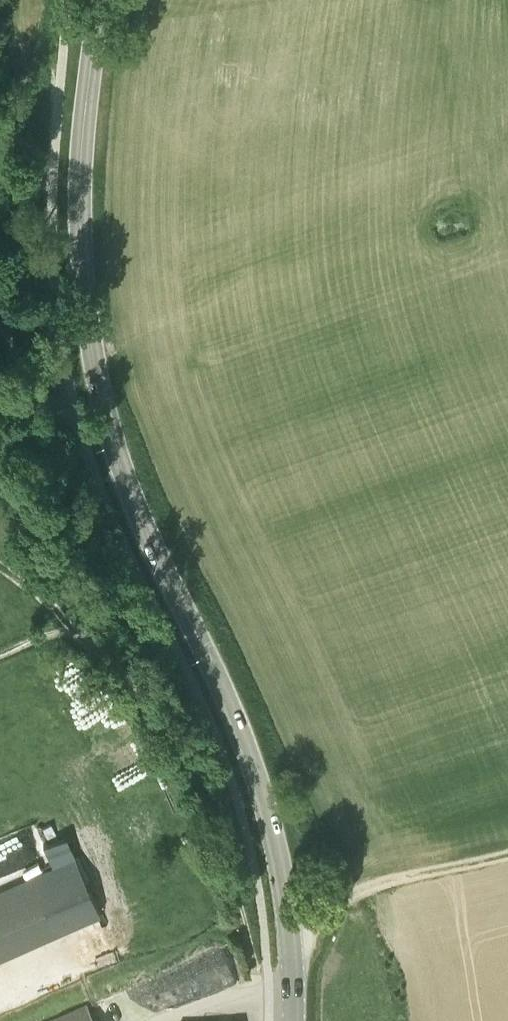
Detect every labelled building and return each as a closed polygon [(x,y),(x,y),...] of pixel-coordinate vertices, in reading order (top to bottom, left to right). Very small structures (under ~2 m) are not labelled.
[(0,892),(0,958),(100,912),(75,858),(0,892)] [(55,1020),(92,1020),(86,1007),(55,1020)]
